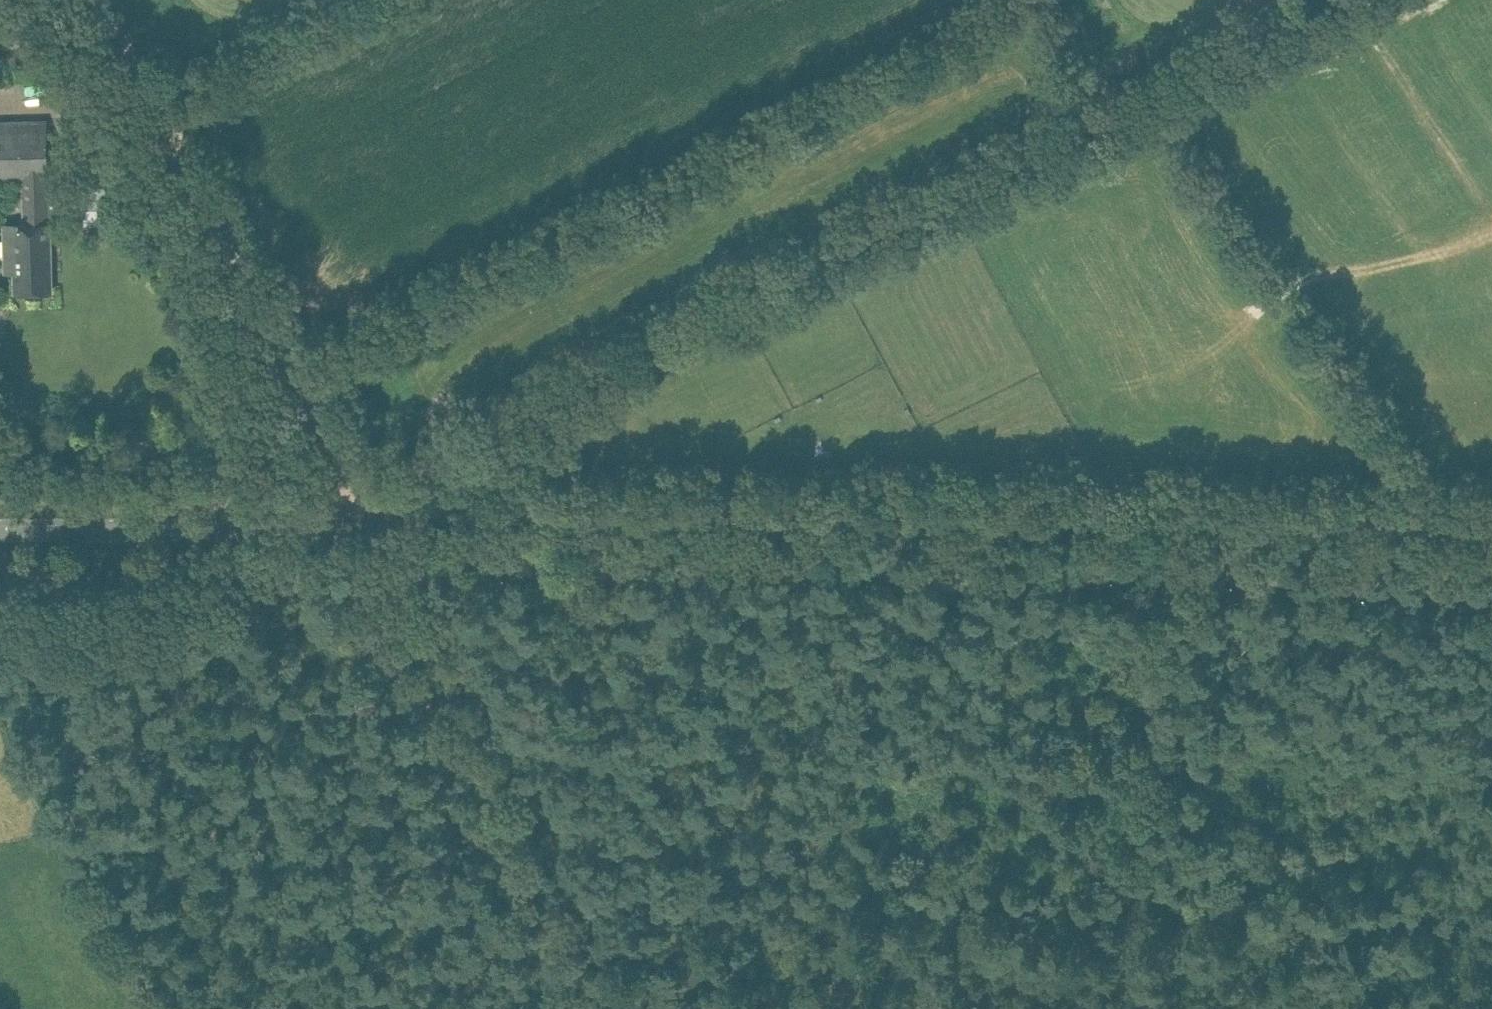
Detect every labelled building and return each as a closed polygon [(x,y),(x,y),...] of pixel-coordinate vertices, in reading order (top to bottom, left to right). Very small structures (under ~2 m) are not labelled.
[(21,178),(22,223),(4,224),(6,271),(9,271),(9,268),(15,268),(16,291),(50,290),(49,223),(46,223),(46,219),(79,218),(80,223),(132,222),(131,188),(69,190),(69,193),(58,193),(58,189),(45,190),(45,167),(47,167),(45,121),(0,122),(0,179),(21,178)]
